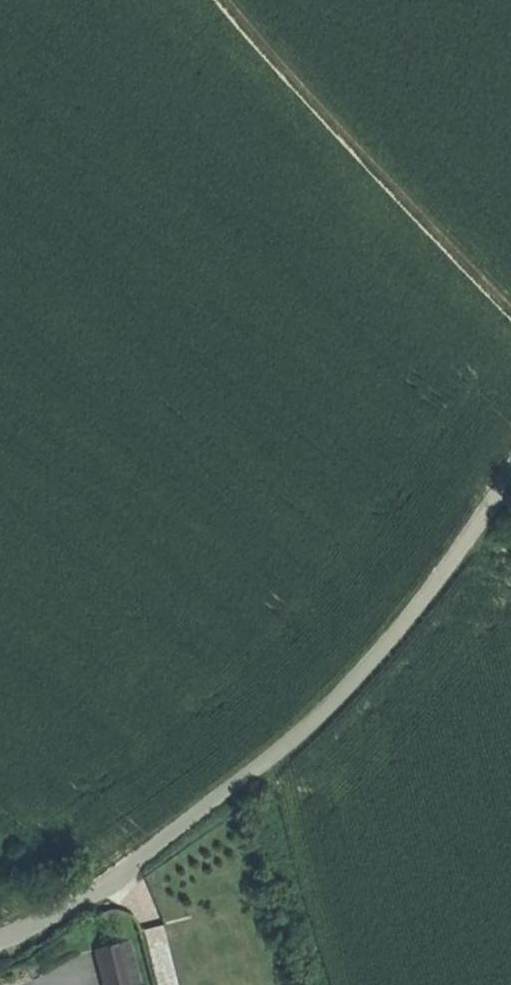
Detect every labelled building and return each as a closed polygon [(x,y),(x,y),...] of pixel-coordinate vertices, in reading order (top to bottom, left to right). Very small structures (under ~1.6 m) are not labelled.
[(96,949),(105,984),(140,984),(129,941),(96,949)]
